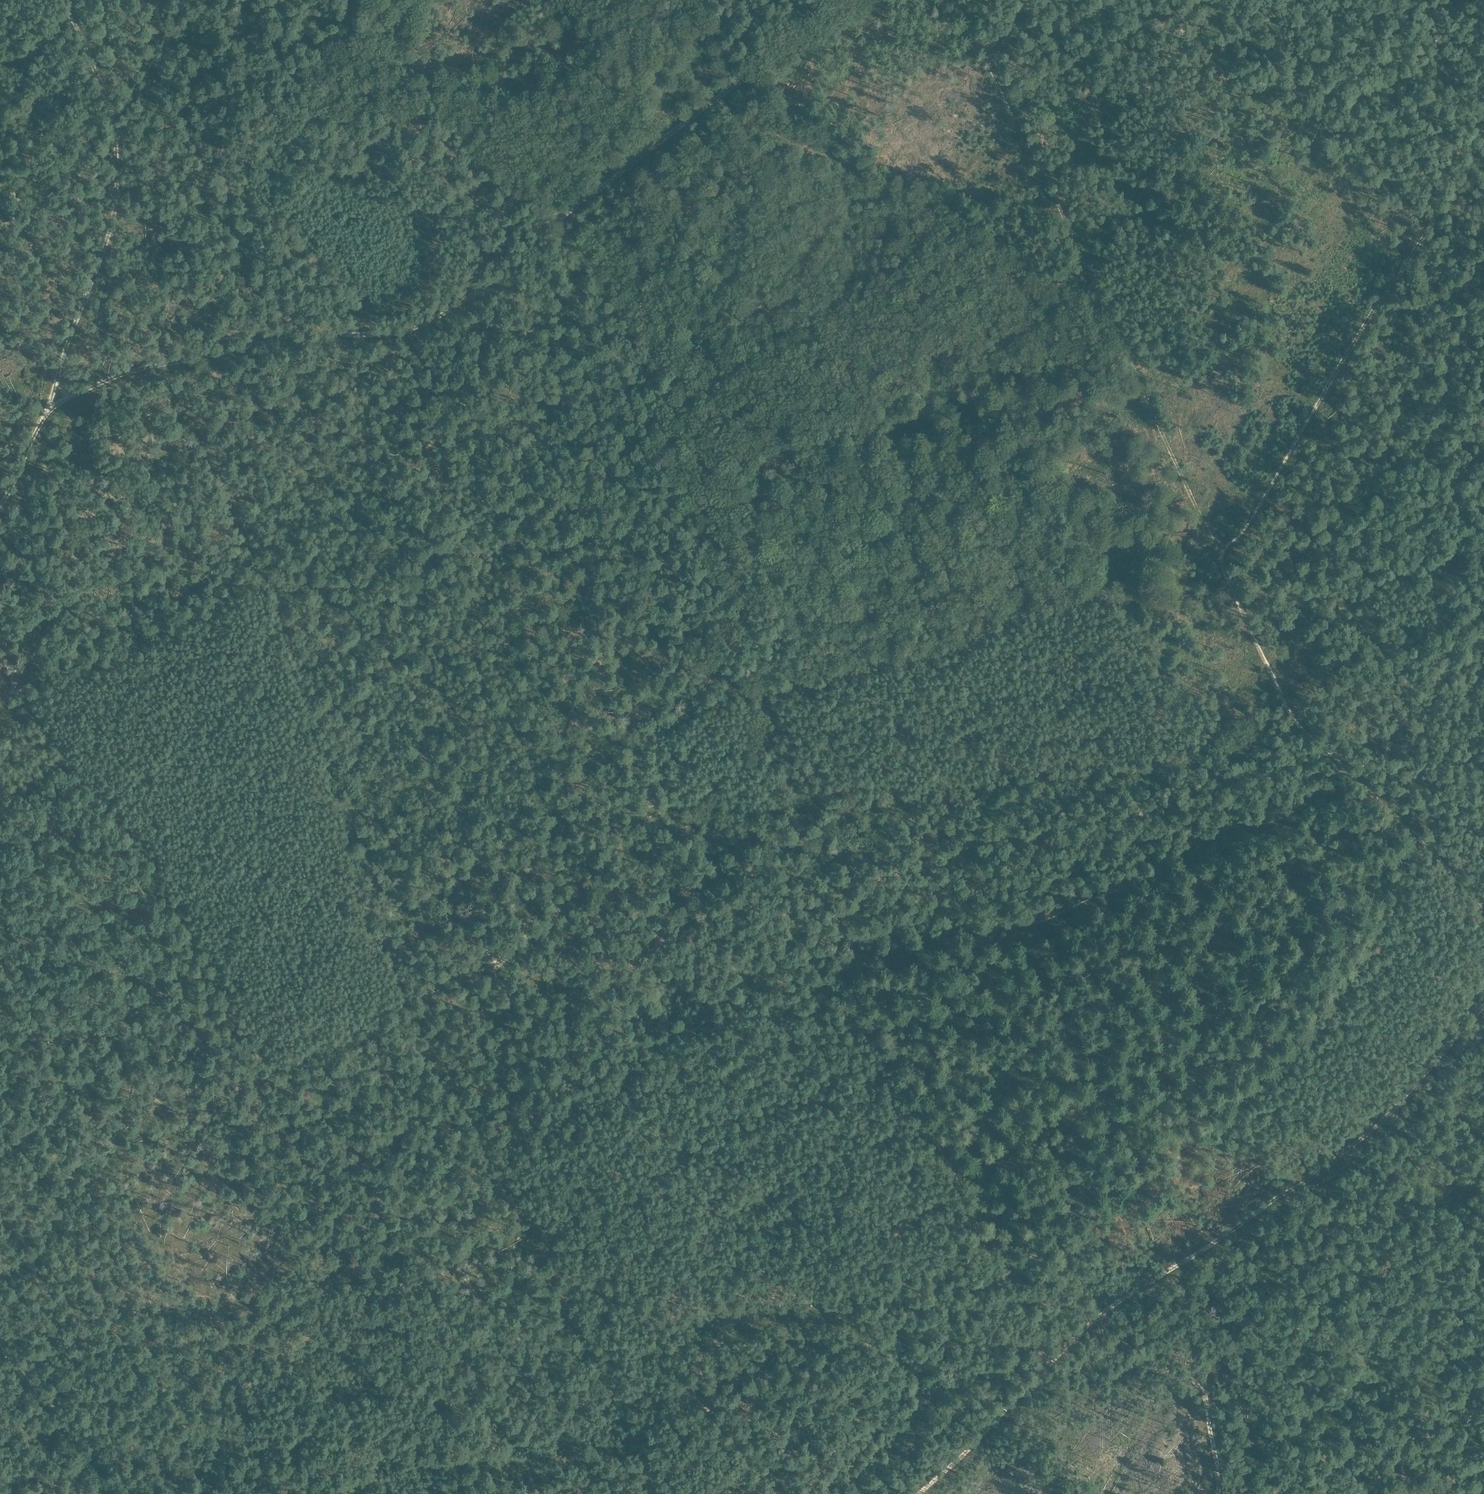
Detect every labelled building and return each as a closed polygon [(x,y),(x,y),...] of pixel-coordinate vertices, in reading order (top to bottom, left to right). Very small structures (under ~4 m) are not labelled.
[(676,757),(685,752),(682,748),(673,753),(676,757)]
